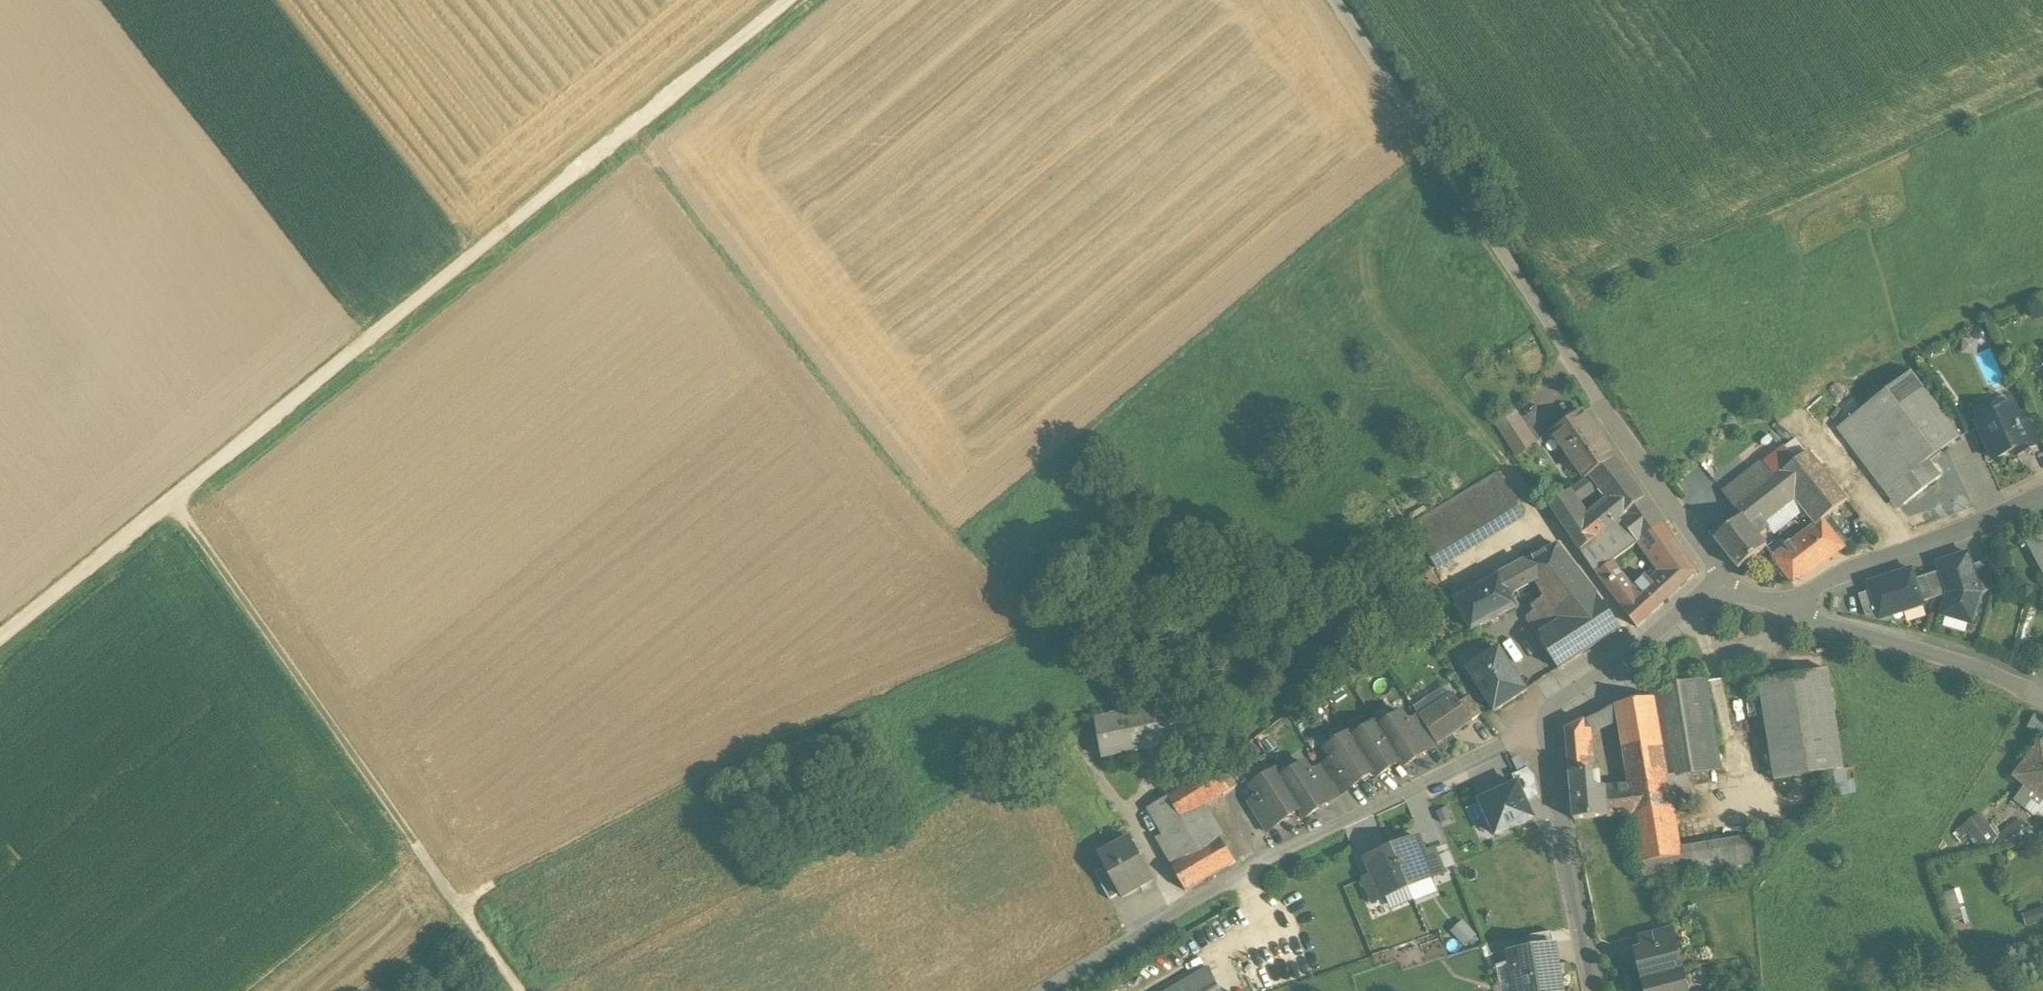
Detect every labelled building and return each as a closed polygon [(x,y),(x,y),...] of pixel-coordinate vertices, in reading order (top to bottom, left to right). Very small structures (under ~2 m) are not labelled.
[(1911,374),(1838,428),(1893,501),(1898,497),(1904,505),(1940,478),(1928,462),(1960,437),(1911,374)] [(2003,397),(1992,402),(1991,407),(1995,416),(2012,408),(2007,399),(2003,397)] [(1995,416),(1994,416),(1996,419),(1980,427),(1995,459),(2014,451),(2016,456),(2030,449),(2028,444),(2029,443),(2016,416),(2013,408),(2012,408),(1995,416)] [(2027,411),(2016,416),(2029,443),(2028,444),(2030,449),(2042,444),(2027,411)] [(1496,426),(1517,459),(1540,446),(1519,412),(1496,426)] [(1583,414),(1554,435),(1586,481),(1615,460),(1583,414)] [(1794,437),(1750,472),(1763,489),(1782,473),(1807,453),(1794,437)] [(1846,502),(1807,453),(1782,473),(1797,491),(1821,522),(1823,521),(1846,502)] [(1750,472),(1723,494),(1736,510),(1763,489),(1750,472)] [(1625,473),(1604,491),(1612,501),(1595,515),(1595,517),(1607,531),(1645,500),(1625,473)] [(1763,489),(1736,510),(1742,518),(1743,517),(1751,528),(1759,522),(1797,491),(1782,473),(1763,489)] [(1499,475),(1411,526),(1438,571),(1525,519),(1499,475)] [(1587,522),(1567,494),(1550,506),(1581,552),(1607,531),(1595,517),(1587,522)] [(1607,531),(1581,552),(1583,554),(1582,555),(1596,575),(1610,564),(1638,544),(1663,525),(1645,500),(1607,531)] [(1742,518),(1714,540),(1738,571),(1767,548),(1759,538),(1767,532),(1759,522),(1751,528),(1743,517),(1742,518)] [(1821,522),(1773,558),(1792,583),(1804,579),(1844,548),(1823,521),(1821,522)] [(1663,525),(1638,544),(1648,555),(1648,556),(1666,576),(1679,590),(1696,573),(1663,525)] [(2033,539),(2042,557),(2042,534),(2033,539)] [(1558,546),(1526,563),(1536,582),(1537,582),(1552,607),(1529,622),(1542,642),(1542,646),(1558,670),(1622,630),(1602,602),(1601,602),(1558,546)] [(1972,567),(1968,554),(1937,564),(1939,572),(1927,576),(1927,577),(1934,599),(1947,595),(1948,596),(1941,615),(1973,624),(1981,595),(1972,567)] [(1972,567),(1981,595),(1993,590),(1991,560),(1972,567)] [(1526,563),(1499,578),(1509,596),(1536,582),(1526,563)] [(1632,591),(1610,564),(1596,575),(1625,613),(1625,614),(1637,628),(1679,590),(1666,576),(1655,586),(1647,577),(1632,591)] [(1922,603),(1934,599),(1927,577),(1915,580),(1912,570),(1868,584),(1871,592),(1879,616),(1880,620),(1923,607),(1922,603)] [(1499,578),(1456,602),(1472,631),(1472,632),(1478,629),(1516,608),(1509,596),(1499,578)] [(1879,616),(1871,592),(1859,596),(1866,616),(1874,617),(1879,616)] [(1745,629),(1735,628),(1734,639),(1743,640),(1745,629)] [(1465,666),(1495,712),(1526,692),(1497,646),(1465,666)] [(1828,670),(1759,681),(1774,780),(1844,769),(1828,670)] [(1705,681),(1651,690),(1652,699),(1653,699),(1666,777),(1691,773),(1719,768),(1705,681)] [(1454,694),(1419,717),(1436,743),(1437,744),(1472,721),(1460,702),(1454,694)] [(1470,696),(1460,702),(1472,721),(1482,714),(1470,696)] [(1652,699),(1617,705),(1619,719),(1624,750),(1629,786),(1605,788),(1607,816),(1633,814),(1641,863),(1679,857),(1678,848),(1672,810),(1666,777),(1653,699),(1652,699)] [(1176,705),(1095,720),(1102,759),(1195,741),(1176,705)] [(1617,705),(1599,714),(1604,722),(1619,719),(1617,705)] [(1408,721),(1402,713),(1379,728),(1400,761),(1400,762),(1403,767),(1427,751),(1408,721)] [(1419,717),(1418,715),(1408,721),(1427,750),(1436,743),(1419,717)] [(1584,722),(1566,731),(1570,773),(1588,773),(1584,722)] [(1353,738),(1353,739),(1374,771),(1373,772),(1377,777),(1400,762),(1400,761),(1379,728),(1376,723),(1353,738)] [(1350,733),(1325,750),(1331,758),(1350,786),(1350,787),(1373,772),(1374,771),(1353,739),(1353,738),(1350,733)] [(2041,745),(2015,777),(2026,785),(2037,794),(2042,799),(2042,747),(2041,745)] [(1350,786),(1331,758),(1321,764),(1340,793),(1350,786)] [(1305,763),(1282,778),(1302,808),(1300,809),(1305,817),(1330,801),(1329,800),(1328,801),(1309,772),(1310,771),(1305,763)] [(1223,764),(1168,798),(1183,824),(1200,851),(1214,874),(1242,857),(1229,835),(1221,839),(1202,807),(1222,795),(1237,786),(1223,764)] [(1340,793),(1321,764),(1310,771),(1309,772),(1328,801),(1329,800),(1340,793)] [(1518,784),(1527,804),(1540,797),(1536,778),(1528,769),(1512,776),(1516,785),(1518,784)] [(1282,779),(1276,770),(1251,787),(1257,795),(1258,794),(1276,823),(1276,824),(1276,825),(1300,809),(1302,808),(1282,778),(1282,779)] [(1589,789),(1588,773),(1570,773),(1569,773),(1573,819),(1607,816),(1605,788),(1589,789)] [(1691,773),(1666,777),(1672,810),(1697,806),(1691,773)] [(1480,802),(1496,836),(1532,819),(1533,819),(1527,804),(1518,784),(1516,785),(1480,802)] [(2026,785),(2015,800),(2026,808),(2037,794),(2026,785)] [(1276,823),(1258,794),(1257,795),(1246,802),(1264,831),(1276,824),(1276,823)] [(2026,808),(2033,814),(2036,810),(2042,802),(2042,799),(2037,794),(2026,808)] [(1168,798),(1150,809),(1164,837),(1183,824),(1168,798)] [(1980,814),(1958,833),(1963,839),(1968,836),(1980,851),(2042,834),(2042,825),(2039,820),(2028,829),(2020,819),(1999,837),(1980,814)] [(1183,824),(1164,837),(1156,841),(1172,868),(1200,851),(1183,824)] [(1750,836),(1711,843),(1715,869),(1755,862),(1750,836)] [(1418,838),(1367,859),(1374,875),(1383,897),(1383,898),(1433,877),(1433,876),(1424,854),(1425,854),(1418,838)] [(1131,839),(1099,857),(1105,868),(1120,895),(1122,898),(1154,880),(1131,839)] [(1711,843),(1678,848),(1680,857),(1683,874),(1715,869),(1711,843)] [(1425,854),(1424,854),(1433,876),(1444,872),(1435,849),(1425,854)] [(1200,851),(1172,868),(1185,891),(1214,874),(1200,851)] [(1679,857),(1641,863),(1644,881),(1683,874),(1680,857),(1679,857)] [(1105,868),(1095,874),(1110,900),(1120,895),(1105,868)] [(1374,875),(1362,880),(1372,902),(1383,897),(1374,875)] [(1451,932),(1465,947),(1476,936),(1463,921),(1451,932)] [(1665,930),(1640,936),(1643,950),(1644,950),(1669,944),(1669,943),(1665,930)] [(1527,935),(1529,948),(1553,943),(1551,931),(1527,935)] [(1669,944),(1644,950),(1643,950),(1636,951),(1644,980),(1682,971),(1675,942),(1669,943),(1669,944)] [(1510,951),(1517,990),(1561,990),(1553,943),(1529,948),(1510,951)] [(1167,990),(1221,990),(1207,968),(1167,990)] [(1644,980),(1646,990),(1687,990),(1682,971),(1644,980)]
